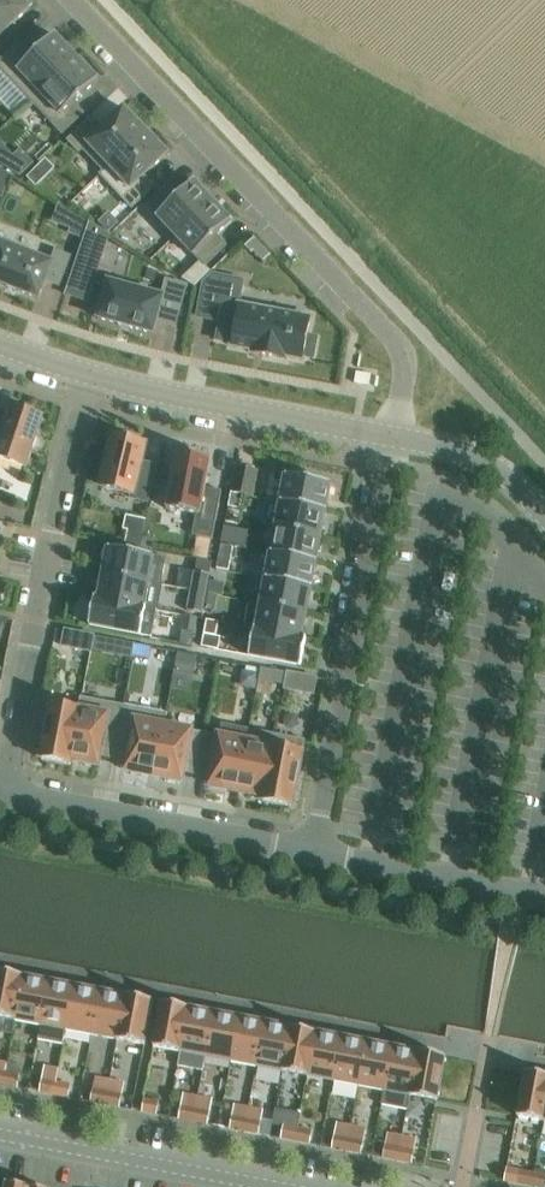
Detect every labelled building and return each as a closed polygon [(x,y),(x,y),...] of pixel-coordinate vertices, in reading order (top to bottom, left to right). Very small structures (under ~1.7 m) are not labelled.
[(27,0),(0,0),(0,38),(33,6),(27,0)] [(55,36),(31,58),(19,45),(0,63),(0,69),(31,101),(77,58),(55,36)] [(98,81),(77,58),(31,101),(63,135),(64,133),(84,115),(74,104),(98,81)] [(147,132),(125,109),(100,132),(91,121),(69,141),(79,152),(83,149),(105,172),(110,168),(147,132)] [(169,155),(147,132),(110,168),(112,170),(130,189),(122,197),(132,208),(153,188),(144,178),(169,155)] [(12,159),(2,169),(19,180),(34,166),(21,152),(12,159)] [(46,159),(27,178),(36,188),(55,169),(46,159)] [(148,206),(157,216),(158,217),(157,217),(176,237),(213,202),(194,183),(179,197),(169,186),(148,206)] [(176,237),(194,257),(195,256),(205,267),(226,246),(216,236),(231,222),(213,202),(176,237)] [(76,215),(69,234),(84,239),(89,223),(76,215)] [(89,224),(66,293),(87,299),(110,237),(89,224)] [(255,238),(246,247),(252,254),(255,252),(264,262),(271,256),(255,238)] [(66,256),(56,252),(51,263),(0,243),(0,284),(39,299),(46,282),(59,287),(71,258),(66,256)] [(238,305),(242,282),(213,277),(205,285),(199,317),(221,321),(218,340),(232,343),(231,347),(253,351),(252,355),(286,361),(286,357),(303,361),(304,356),(312,358),(316,339),(308,337),(311,319),(238,305)] [(108,282),(98,319),(153,334),(157,323),(175,328),(187,286),(166,281),(162,297),(127,287),(128,284),(112,280),(111,283),(108,282)] [(354,384),(369,387),(371,375),(356,372),(354,384)] [(27,468),(43,418),(11,407),(7,421),(0,419),(0,459),(27,468)] [(102,469),(107,470),(103,488),(134,495),(133,499),(149,502),(156,471),(141,467),(146,445),(136,443),(137,438),(121,434),(120,439),(114,438),(111,453),(106,452),(102,469)] [(177,453),(167,509),(197,514),(193,536),(214,540),(222,492),(206,489),(211,460),(177,453)] [(253,497),(258,471),(236,467),(231,493),(242,495),(253,497)] [(286,476),(281,502),(326,510),(331,485),(329,484),(316,482),(317,477),(302,474),(301,479),(286,476)] [(231,493),(229,507),(239,509),(242,495),(231,493)] [(281,502),(276,527),(321,535),(326,510),(281,502)] [(276,527),(271,552),(316,560),(321,535),(276,527)] [(225,529),(222,545),(233,547),(234,539),(236,531),(225,529)] [(126,530),(123,545),(139,549),(142,533),(126,530)] [(109,548),(104,573),(149,582),(154,556),(109,548)] [(219,549),(215,570),(228,572),(232,552),(219,549)] [(271,552),(266,577),(312,586),(316,560),(271,552)] [(144,607),(149,582),(104,573),(99,599),(144,607)] [(190,592),(207,595),(210,576),(194,573),(190,592)] [(266,577),(262,602),(307,611),(312,586),(266,577)] [(210,580),(208,593),(217,595),(221,596),(223,582),(210,580)] [(203,614),(207,595),(190,592),(186,611),(203,614)] [(208,593),(206,602),(215,604),(217,595),(208,593)] [(146,608),(144,607),(99,599),(94,598),(89,626),(141,636),(146,608)] [(249,602),(244,627),(254,629),(256,629),(302,638),(307,611),(262,602),(261,604),(249,602)] [(185,616),(182,631),(194,633),(197,619),(185,616)] [(204,635),(216,637),(219,623),(207,620),(204,635)] [(306,638),(302,638),(256,629),(254,629),(249,656),(301,666),(306,638)] [(66,631),(63,647),(91,652),(91,651),(94,637),(94,636),(66,631)] [(94,637),(91,651),(101,653),(104,639),(94,637)] [(154,648),(138,645),(135,660),(150,663),(154,648)] [(195,656),(178,653),(174,673),(190,677),(195,656)] [(273,684),(275,671),(261,669),(259,681),(273,684)] [(242,671),(240,680),(247,689),(256,690),(259,674),(242,671)] [(289,674),(288,674),(286,689),(313,694),(316,679),(289,674)] [(115,750),(124,706),(81,697),(78,709),(80,710),(70,760),(71,761),(98,766),(102,747),(115,750)] [(41,760),(69,765),(71,765),(71,761),(70,760),(80,710),(78,709),(51,704),(41,760)] [(124,706),(115,750),(129,752),(125,771),(154,776),(166,714),(124,706)] [(166,714),(154,776),(182,782),(186,763),(199,766),(205,733),(165,726),(167,714),(166,714)] [(205,733),(199,766),(213,768),(209,787),(237,792),(249,730),(248,729),(221,724),(219,736),(205,733)] [(249,730),(237,792),(263,797),(262,802),(264,802),(276,735),(249,730)] [(276,735),(264,802),(292,807),(305,740),(276,735)] [(13,1035),(15,1021),(24,977),(0,972),(0,1033),(13,1035)] [(50,982),(24,977),(15,1021),(41,1026),(50,982)] [(41,1026),(38,1041),(64,1046),(66,1031),(67,1031),(75,987),(50,982),(41,1026)] [(101,992),(75,987),(67,1031),(93,1036),(101,992)] [(126,996),(101,992),(93,1036),(118,1040),(126,996)] [(153,1001),(126,996),(118,1040),(144,1045),(153,1001)] [(189,1008),(162,1003),(153,1047),(180,1052),(189,1008)] [(203,1071),(205,1064),(206,1057),(214,1013),(189,1009),(189,1008),(180,1052),(182,1053),(178,1067),(203,1071)] [(206,1057),(232,1062),(240,1018),(214,1013),(206,1057)] [(266,1023),(240,1018),(232,1062),(257,1067),(266,1023)] [(291,1028),(266,1023),(257,1067),(283,1072),(291,1028)] [(317,1033),(291,1028),(283,1072),(309,1077),(317,1033)] [(343,1038),(317,1033),(309,1077),(334,1082),(343,1038)] [(368,1043),(343,1038),(334,1082),(360,1087),(368,1043)] [(394,1048),(368,1043),(360,1087),(386,1092),(394,1048)] [(419,1052),(394,1048),(386,1092),(411,1096),(419,1052)] [(446,1057),(419,1052),(411,1096),(437,1101),(446,1057)] [(523,1085),(517,1117),(544,1122),(544,1116),(544,1076),(525,1072),(523,1085)] [(20,1076),(6,1073),(3,1085),(18,1088),(20,1076)] [(54,1095),(57,1083),(42,1080),(40,1092),(54,1095)] [(57,1083),(54,1095),(69,1098),(71,1086),(57,1083)] [(105,1105),(108,1093),(93,1090),(91,1102),(105,1105)] [(108,1093),(105,1105),(120,1108),(122,1095),(108,1093)] [(142,1112),(157,1115),(159,1102),(144,1100),(142,1112)] [(194,1122),(196,1109),(181,1107),(179,1119),(194,1122)] [(250,1108),(245,1131),(259,1134),(264,1111),(250,1108)] [(196,1109),(194,1122),(208,1124),(210,1112),(196,1109)] [(245,1131),(247,1119),(233,1116),(230,1129),(245,1131)] [(295,1141),(298,1129),(284,1126),(281,1138),(295,1141)] [(352,1127),(350,1139),(348,1151),(361,1154),(366,1129),(352,1127)] [(298,1129),(295,1141),(310,1144),(312,1132),(298,1129)] [(335,1136),(332,1148),(347,1151),(350,1139),(335,1136)] [(417,1138),(402,1136),(398,1161),(412,1163),(417,1138)] [(397,1161),(400,1149),(385,1146),(383,1158),(397,1161)] [(507,1169),(504,1181),(532,1186),(534,1174),(507,1169)] [(532,1186),(535,1186),(544,1186),(544,1176),(534,1174),(532,1186)]
